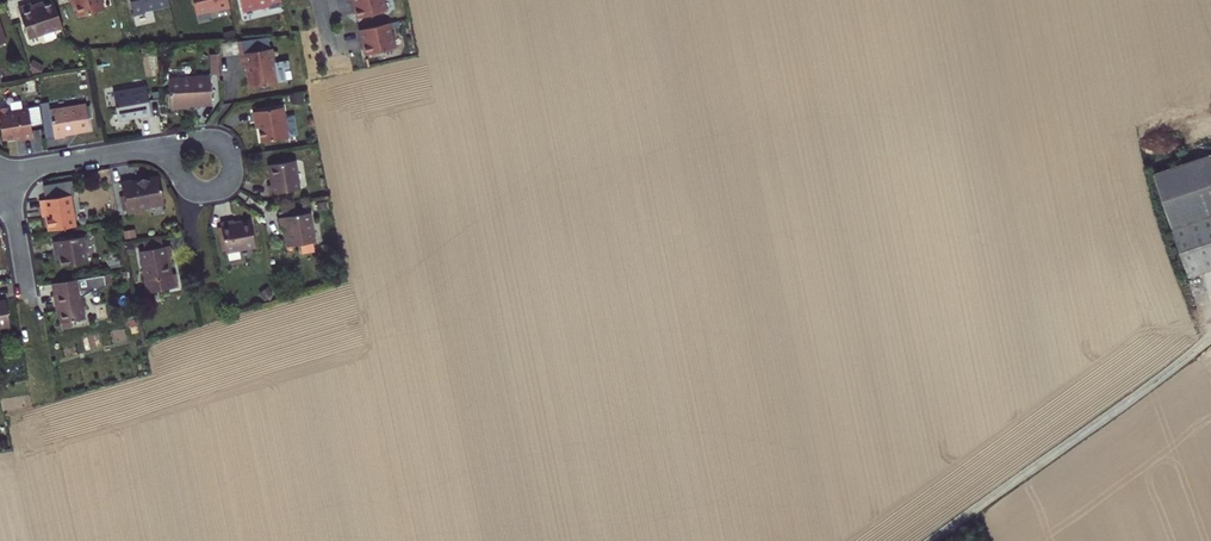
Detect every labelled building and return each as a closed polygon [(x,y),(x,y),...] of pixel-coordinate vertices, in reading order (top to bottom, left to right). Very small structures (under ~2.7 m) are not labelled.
[(103,8),(101,0),(72,0),(76,16),(103,8)] [(133,15),(145,12),(144,10),(169,4),(168,0),(129,0),(133,15)] [(195,17),(228,9),(226,0),(191,0),(195,17)] [(242,13),(282,3),(281,0),(239,0),(242,13)] [(355,19),(388,12),(385,0),(350,0),(355,19)] [(29,39),(64,26),(54,2),(34,10),(31,2),(17,7),(29,39)] [(9,38),(0,16),(0,41),(9,38)] [(391,23),(358,29),(363,55),(395,49),(391,23)] [(252,89),(278,84),(272,48),(244,53),(247,67),(250,66),(251,74),(249,74),(252,89)] [(209,53),(211,73),(218,72),(216,52),(209,53)] [(168,104),(211,103),(210,74),(167,75),(168,104)] [(118,118),(152,113),(148,86),(114,91),(118,118)] [(65,133),(90,129),(85,99),(48,105),(54,140),(66,138),(65,133)] [(31,139),(26,109),(10,112),(9,106),(0,107),(0,135),(1,139),(21,136),(22,141),(31,139)] [(260,141),(289,136),(284,106),(252,112),(254,122),(257,121),(260,141)] [(1187,275),(1210,268),(1210,153),(1156,168),(1187,275)] [(267,193),(301,187),(296,158),(268,163),(271,181),(265,182),(267,193)] [(141,205),(162,201),(157,176),(129,181),(128,178),(117,181),(123,212),(141,209),(141,205)] [(49,231),(75,227),(70,194),(40,199),(42,212),(46,211),(49,231)] [(289,245),(314,240),(309,211),(278,216),(280,227),(285,226),(289,245)] [(224,255),(253,250),(249,224),(234,227),(233,220),(219,223),(224,255)] [(63,267),(90,264),(85,234),(54,239),(56,250),(61,249),(63,267)] [(141,241),(143,248),(163,243),(161,236),(141,241)] [(173,275),(168,276),(165,258),(170,257),(168,245),(142,250),(149,293),(175,288),(173,275)] [(60,322),(85,318),(82,296),(107,285),(105,275),(51,283),(54,305),(58,304),(60,322)] [(8,326),(4,299),(0,299),(0,327),(8,326)]
